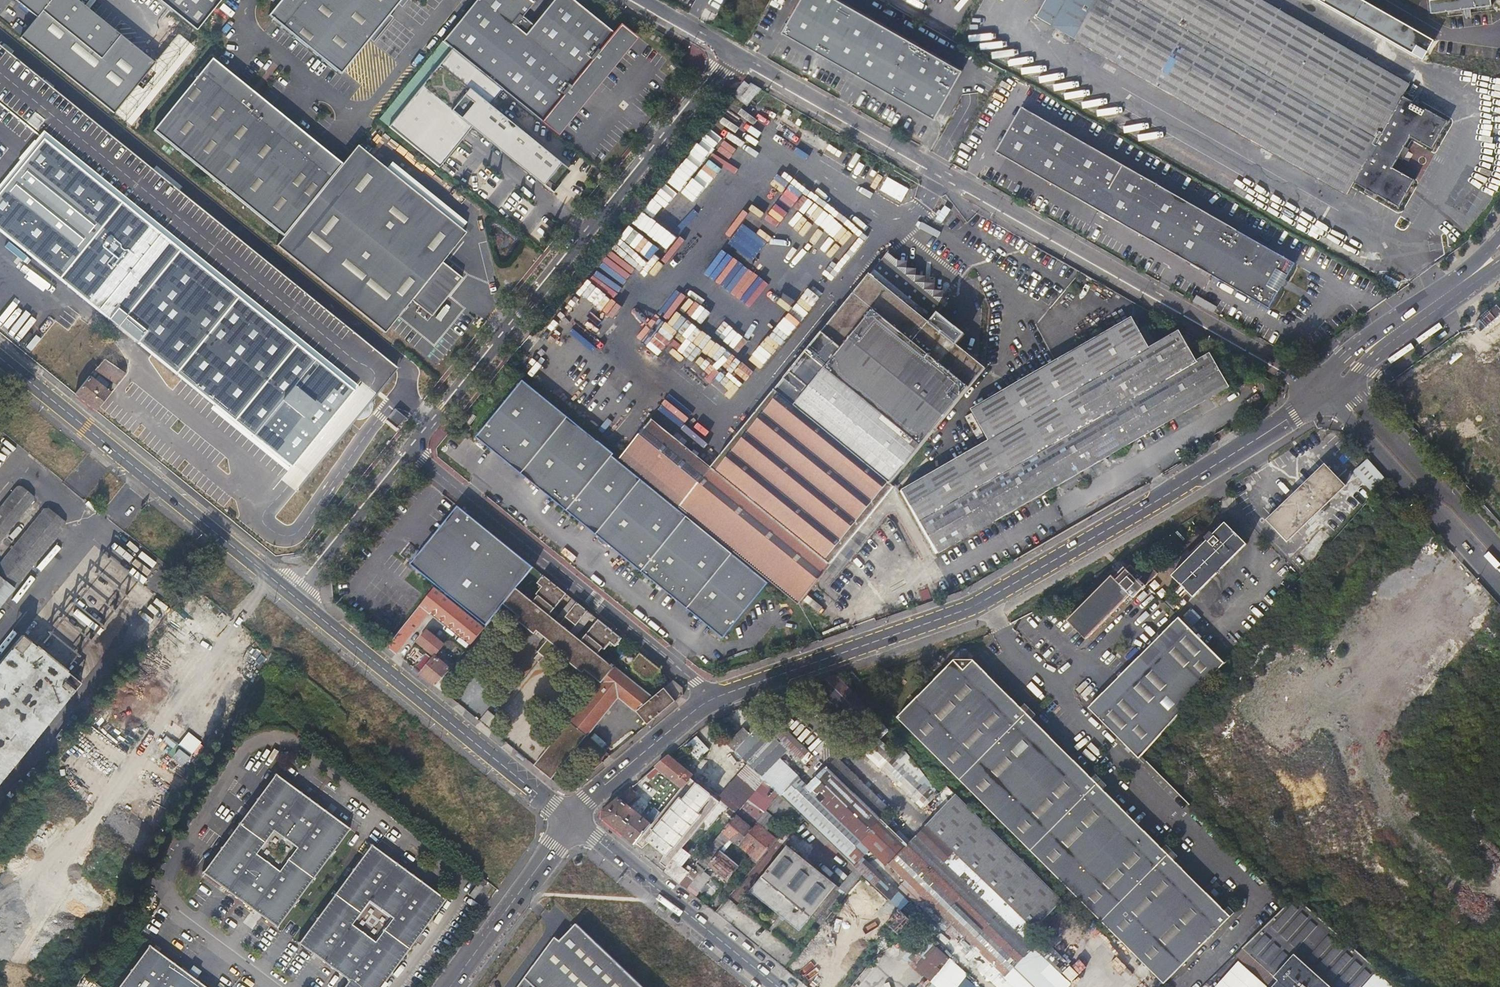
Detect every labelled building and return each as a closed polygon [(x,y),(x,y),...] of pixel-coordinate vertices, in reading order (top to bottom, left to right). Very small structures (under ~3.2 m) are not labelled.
[(37,17),(21,37),(113,113),(154,62),(77,0),(16,0),(37,17)] [(269,16),(341,74),(401,0),(281,0),(269,16)] [(555,133),(590,90),(588,88),(602,71),(604,73),(633,37),(619,26),(612,34),(571,0),(553,0),(533,24),(522,15),(531,3),(527,0),(475,0),(441,41),(451,49),(502,90),(555,133)] [(783,30),(935,117),(963,69),(843,0),(800,0),(783,30)] [(1097,0),(1047,0),(1037,18),(1075,40),(1097,0)] [(1404,97),(1410,86),(1293,19),(1258,0),(1097,0),(1075,40),(1348,195),(1355,183),(1404,97)] [(1369,0),(1314,0),(1425,55),(1436,33),(1369,0)] [(1431,15),(1492,6),(1491,0),(1429,0),(1431,15)] [(635,39),(633,37),(604,73),(602,71),(588,88),(590,90),(555,133),(557,135),(635,39)] [(424,63),(431,69),(447,49),(440,44),(424,63)] [(502,90),(451,49),(388,127),(438,167),(471,128),(476,122),(500,141),(497,145),(518,162),(533,142),(513,126),(509,130),(485,110),(489,105),(502,90)] [(153,130),(284,236),(342,163),(211,57),(153,130)] [(762,90),(752,85),(740,99),(748,106),(762,90)] [(1404,97),(1355,183),(1400,209),(1416,182),(1394,169),(1412,138),(1433,150),(1449,123),(1404,97)] [(354,390),(0,102),(0,231),(292,468),(354,390)] [(552,194),(570,171),(489,105),(485,110),(509,130),(513,126),(533,142),(518,162),(497,145),(500,141),(476,122),(471,128),(552,194)] [(720,106),(650,208),(664,217),(668,212),(684,223),(730,157),(723,153),(741,127),(735,122),(737,118),(720,106)] [(387,109),(380,117),(386,123),(393,115),(387,109)] [(1269,310),(1294,265),(1129,171),(1020,109),(996,153),(1077,200),(1110,192),(1117,223),(1269,310)] [(284,236),(276,245),(384,333),(411,300),(431,316),(462,278),(442,261),(465,232),(357,145),(342,163),(284,236)] [(908,189),(887,177),(880,190),(901,202),(908,189)] [(789,224),(807,198),(796,190),(778,215),(789,224)] [(944,205),(935,216),(944,223),(953,212),(944,205)] [(632,258),(635,260),(664,225),(644,209),(603,259),(619,272),(632,258)] [(619,458),(770,580),(797,603),(892,487),(888,484),(983,367),(956,344),(965,334),(938,313),(947,301),(943,298),(944,291),(933,289),(934,283),(923,281),(924,275),(913,273),(914,267),(903,265),(904,259),(893,257),(889,253),(713,470),(650,419),(624,452),(619,458)] [(19,294),(11,301),(30,322),(38,316),(19,294)] [(1199,295),(1195,301),(1215,312),(1219,306),(1199,295)] [(807,310),(807,303),(795,302),(795,310),(807,310)] [(58,324),(45,314),(38,323),(55,335),(60,339),(54,347),(49,344),(36,361),(59,380),(93,336),(100,341),(106,334),(69,309),(58,324)] [(1134,315),(970,410),(989,442),(905,490),(940,551),(1228,383),(1209,351),(1192,361),(1175,333),(1153,346),(1134,315)] [(55,335),(49,344),(54,347),(60,339),(55,335)] [(125,373),(104,358),(98,366),(119,382),(125,373)] [(76,394),(96,410),(110,392),(90,376),(81,386),(76,394)] [(723,637),(770,580),(619,458),(617,460),(612,456),(613,454),(522,380),(476,437),(711,627),(723,637)] [(599,399),(610,407),(619,395),(608,387),(599,399)] [(1387,479),(1368,458),(1356,471),(1374,491),(1387,479)] [(1325,464),(1267,519),(1288,541),(1347,486),(1325,464)] [(103,500),(111,490),(101,482),(93,492),(103,500)] [(32,501),(32,496),(20,486),(16,486),(0,506),(0,540),(32,501)] [(486,625),(533,567),(458,506),(410,564),(436,585),(486,625)] [(63,525),(63,520),(47,508),(43,509),(0,561),(0,602),(63,525)] [(1177,582),(1184,589),(1192,596),(1243,542),(1222,521),(1219,524),(1213,531),(1210,534),(1203,541),(1201,544),(1173,574),(1171,576),(1177,582)] [(1213,531),(1219,524),(1216,521),(1210,528),(1213,531)] [(1203,541),(1210,534),(1207,531),(1200,538),(1203,541)] [(1167,568),(1173,574),(1201,544),(1198,541),(1187,553),(1184,550),(1167,568)] [(1131,564),(1127,569),(1137,578),(1141,574),(1131,564)] [(1133,598),(1146,585),(1157,574),(1149,566),(1141,574),(1137,578),(1127,569),(1120,575),(1118,573),(1069,621),(1086,638),(1129,595),(1133,598)] [(533,602),(516,588),(504,603),(520,616),(517,619),(535,633),(537,631),(548,639),(538,651),(541,654),(524,674),(521,678),(515,686),(514,685),(511,689),(517,695),(521,690),(519,689),(526,682),(527,683),(530,679),(529,678),(546,657),(548,659),(558,648),(569,656),(567,659),(583,673),(586,670),(602,683),(534,766),(544,774),(551,780),(615,700),(631,712),(638,720),(641,723),(612,748),(613,749),(608,753),(610,756),(681,695),(683,687),(674,680),(651,697),(598,653),(604,646),(606,648),(611,641),(616,645),(622,638),(599,620),(582,641),(576,636),(570,632),(588,611),(577,602),(560,623),(555,619),(550,615),(567,594),(543,575),(536,583),(540,587),(537,592),(539,595),(533,602)] [(1180,594),(1184,589),(1177,582),(1172,587),(1180,594)] [(179,601),(188,589),(181,583),(172,595),(179,601)] [(434,587),(387,647),(395,654),(429,610),(453,630),(447,637),(450,639),(455,632),(471,644),(484,628),(434,587)] [(572,598),(555,619),(560,623),(577,602),(572,598)] [(1193,626),(1201,618),(1192,609),(1184,617),(1193,626)] [(570,632),(576,636),(593,615),(588,611),(570,632)] [(1223,662),(1179,618),(1090,710),(1141,760),(1144,757),(1142,755),(1223,662)] [(420,673),(436,686),(443,678),(450,669),(434,656),(443,644),(425,630),(416,642),(433,656),(431,659),(420,673)] [(0,660),(0,781),(80,682),(20,635),(0,660)] [(654,677),(660,669),(640,653),(633,662),(634,670),(646,679),(654,677)] [(424,654),(413,668),(420,673),(431,659),(424,654)] [(953,657),(895,715),(1162,981),(1232,911),(1230,909),(1221,909),(1200,889),(1188,900),(1171,882),(1182,870),(1171,859),(1171,851),(1166,846),(1159,847),(1138,826),(1126,837),(1109,820),(1121,808),(1100,787),(1099,780),(1095,776),(1088,776),(1068,755),(1056,767),(1038,749),(1050,737),(1030,717),(1029,710),(1026,706),(1017,705),(1006,694),(994,705),(977,687),(988,676),(971,658),(953,657)] [(875,713),(836,674),(815,682),(845,714),(850,710),(874,734),(861,749),(923,810),(938,794),(901,746),(894,754),(880,740),(889,731),(875,713)] [(1006,694),(988,676),(977,687),(994,705),(1006,694)] [(443,678),(436,686),(442,692),(449,683),(443,678)] [(487,712),(479,721),(493,732),(500,722),(487,712)] [(761,724),(754,731),(782,757),(788,751),(799,761),(807,753),(778,723),(769,732),(761,724)] [(782,757),(754,731),(750,734),(743,728),(727,745),(758,774),(762,778),(776,763),(782,757)] [(698,760),(710,750),(696,735),(685,745),(698,760)] [(1068,755),(1050,737),(1038,749),(1056,767),(1068,755)] [(808,783),(863,836),(883,816),(891,807),(838,756),(827,764),(808,783)] [(692,776),(668,757),(655,767),(682,788),(658,817),(637,843),(639,844),(636,848),(664,870),(666,868),(667,867),(720,803),(690,778),(692,776)] [(764,780),(771,786),(784,771),(776,763),(762,778),(764,780)] [(682,788),(655,767),(647,774),(669,791),(652,812),(658,817),(682,788)] [(771,786),(862,874),(899,910),(900,910),(908,902),(861,857),(871,847),(861,838),(863,836),(808,783),(801,776),(796,781),(784,771),(771,786)] [(276,927),(351,828),(274,772),(200,872),(276,927)] [(737,813),(764,780),(762,778),(758,774),(729,807),(737,813)] [(637,843),(658,817),(652,812),(645,820),(627,805),(638,796),(631,788),(605,809),(603,818),(635,845),(637,843)] [(888,863),(937,910),(939,912),(959,891),(1057,986),(1067,986),(1080,973),(1035,930),(1063,901),(957,795),(909,842),(888,863)] [(733,818),(735,816),(737,813),(729,807),(725,812),(733,818)] [(1138,826),(1121,808),(1109,820),(1126,837),(1138,826)] [(723,830),(759,860),(776,840),(767,832),(777,820),(766,812),(751,829),(735,816),(733,818),(723,830)] [(861,838),(871,847),(888,863),(909,842),(883,816),(863,836),(861,838)] [(446,898),(370,843),(296,943),(347,978),(340,986),(380,986),(446,898)] [(720,851),(711,844),(700,858),(708,865),(720,851)] [(761,876),(750,889),(799,930),(811,915),(812,913),(835,884),(788,846),(763,876),(761,876)] [(708,865),(709,866),(720,875),(718,878),(724,883),(738,867),(720,851),(708,865)] [(679,883),(686,888),(698,874),(701,876),(709,866),(708,865),(700,858),(686,875),(679,883)] [(664,870),(679,883),(686,875),(683,872),(679,877),(667,867),(666,868),(664,870)] [(1188,900),(1200,889),(1182,870),(1171,882),(1188,900)] [(472,898),(486,880),(481,877),(468,895),(472,898)] [(937,910),(931,916),(1005,986),(1057,986),(959,891),(939,912),(937,910)] [(1242,947),(1277,981),(1271,986),(1362,986),(1378,970),(1295,896),(1288,903),(1242,947)] [(887,923),(903,939),(916,925),(900,910),(899,910),(887,923)] [(584,931),(568,948),(563,944),(522,986),(643,986),(584,931)] [(934,943),(925,934),(910,950),(919,959),(922,956),(934,943)] [(934,943),(922,956),(931,964),(939,972),(950,958),(943,951),(934,943)] [(116,986),(207,986),(148,944),(116,986)] [(948,945),(943,951),(950,958),(961,968),(966,962),(948,945)] [(981,986),(991,986),(966,962),(961,968),(981,986)] [(931,964),(912,986),(927,986),(939,972),(931,964)] [(1362,986),(1397,986),(1378,970),(1362,986)]
